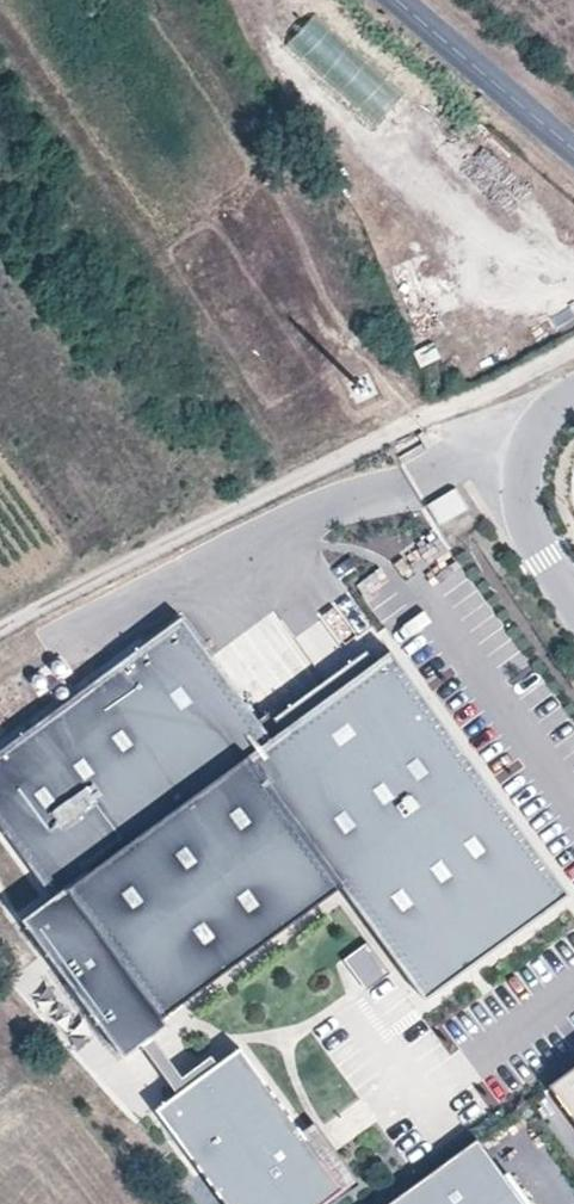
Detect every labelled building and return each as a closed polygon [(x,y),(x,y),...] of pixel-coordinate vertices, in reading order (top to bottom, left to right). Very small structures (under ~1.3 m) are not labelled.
[(436,344),(419,351),(426,368),(443,360),(436,344)] [(464,514),(451,494),(429,508),(441,529),(464,514)] [(276,715),(271,709),(261,717),(185,614),(0,749),(0,819),(55,894),(25,916),(126,1054),(171,1021),(166,1014),(344,883),(380,932),(403,963),(428,997),(572,892),(394,648),(378,659),(285,727),(276,715)] [(285,727),(378,659),(369,647),(276,715),(285,727)] [(403,963),(380,932),(356,949),(379,981),(403,963)] [(230,1203),(320,1203),(346,1185),(304,1128),(243,1044),(158,1106),(230,1203)] [(549,1082),(573,1116),(573,1064),(549,1082)] [(320,1203),(331,1203),(363,1181),(317,1118),(304,1128),(346,1185),(320,1203)] [(477,1137),(385,1203),(526,1203),(477,1137)]
